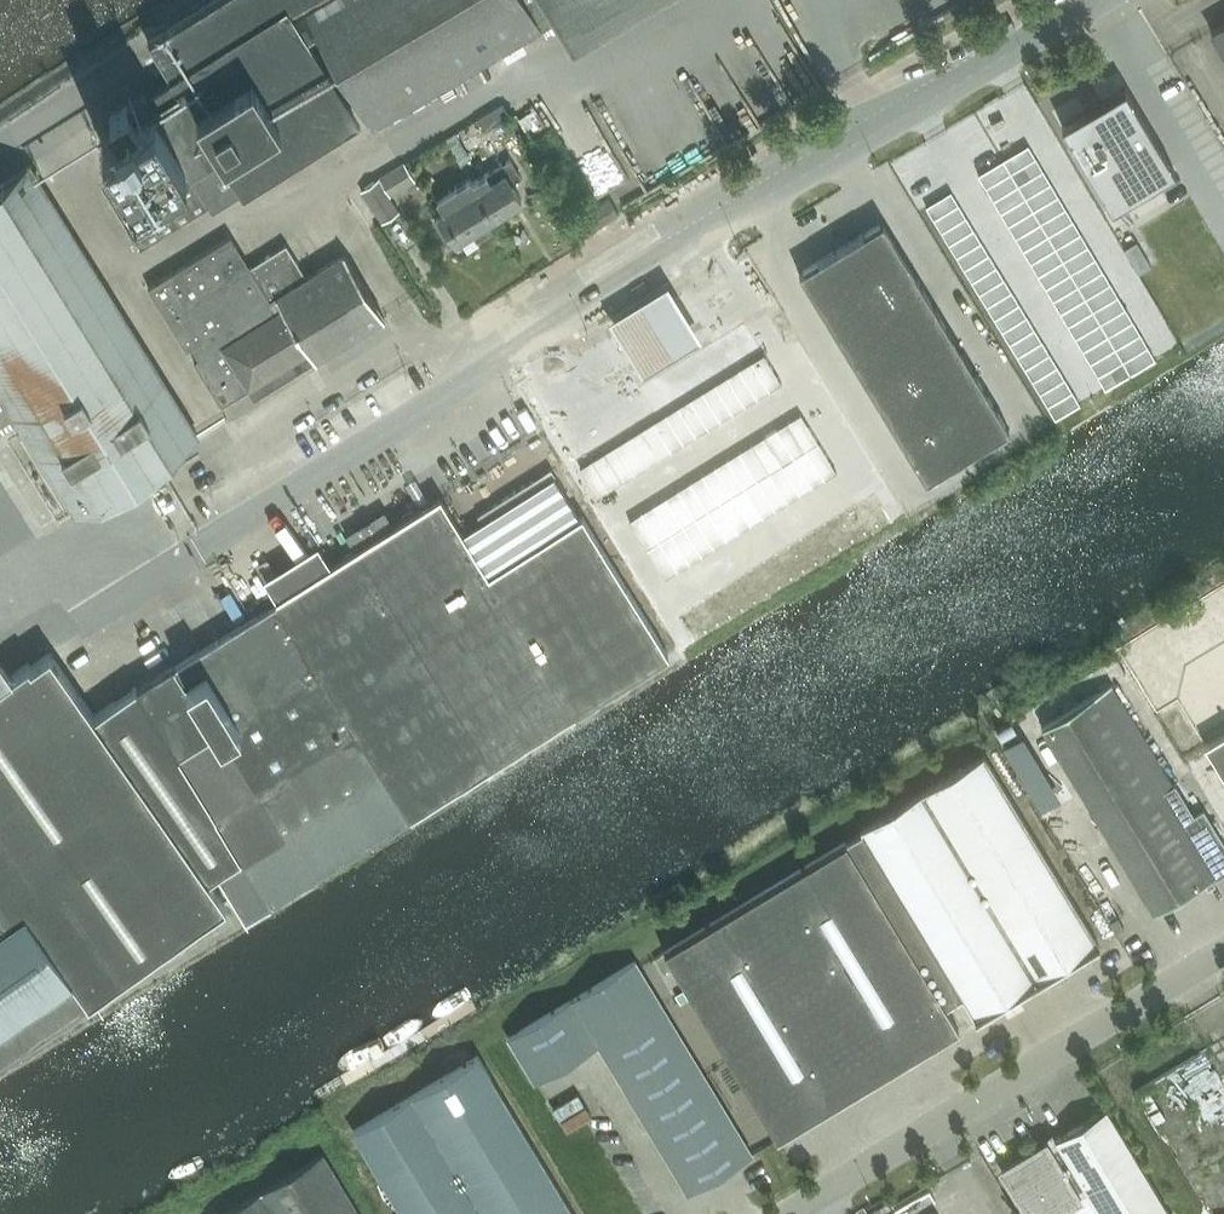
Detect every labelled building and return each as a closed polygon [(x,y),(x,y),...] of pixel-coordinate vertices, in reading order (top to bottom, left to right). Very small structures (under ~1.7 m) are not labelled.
[(546,25),(531,0),(213,0),(147,41),(171,78),(109,117),(118,132),(101,143),(132,194),(115,205),(141,247),(209,204),(211,207),(354,118),(304,36),(313,30),(373,127),(546,25)] [(546,25),(588,0),(531,0),(546,25)] [(1211,31),(1223,54),(1223,23),(1211,31)] [(1123,86),(1060,123),(1110,207),(1173,170),(1123,86)] [(501,104),(475,120),(483,132),(509,117),(501,104)] [(1027,145),(1002,159),(1010,172),(1035,157),(1027,145)] [(1035,157),(1010,172),(1017,185),(1042,170),(1035,157)] [(509,159),(471,182),(491,218),(520,200),(511,184),(521,177),(509,159)] [(1002,159),(977,174),(985,187),(1010,172),(1002,159)] [(361,190),(382,223),(399,212),(389,196),(415,180),(404,163),(377,179),(361,190)] [(196,435),(196,434),(30,166),(0,185),(0,399),(70,514),(196,435)] [(1042,170),(1017,185),(1025,197),(1050,182),(1042,170)] [(1010,172),(985,187),(992,200),(1017,185),(1010,172)] [(469,178),(436,198),(444,211),(434,218),(450,243),(470,231),(476,240),(494,229),(491,218),(471,182),(469,178)] [(1050,182),(1025,197),(1032,210),(1057,195),(1050,182)] [(1017,185),(992,200),(1000,212),(1025,197),(1017,185)] [(950,191),(925,206),(933,219),(958,204),(950,191)] [(1057,195),(1032,210),(1040,222),(1065,207),(1057,195)] [(581,236),(618,213),(608,197),(571,221),(581,236)] [(1025,197),(1000,212),(1007,225),(1032,210),(1025,197)] [(958,204),(933,219),(941,231),(965,216),(958,204)] [(1065,207),(1040,222),(1047,235),(1072,220),(1065,207)] [(1032,210),(1007,225),(1015,237),(1040,222),(1032,210)] [(965,216),(941,231),(948,244),(973,229),(965,216)] [(1072,220),(1047,235),(1055,247),(1079,232),(1072,220)] [(1040,222),(1015,237),(1022,249),(1047,235),(1040,222)] [(880,224),(796,274),(920,483),(1004,433),(880,224)] [(973,229),(948,244),(956,256),(980,241),(973,229)] [(1079,232),(1055,247),(1062,260),(1087,245),(1079,232)] [(1047,235),(1022,249),(1030,262),(1055,247),(1047,235)] [(315,361),(384,318),(343,254),(305,277),(285,244),(248,268),(241,256),(240,256),(228,236),(147,287),(186,349),(192,345),(199,357),(193,361),(221,405),(308,350),(315,361)] [(980,241),(956,256),(963,268),(988,253),(980,241)] [(1136,241),(1123,248),(1138,273),(1151,266),(1136,241)] [(1087,245),(1062,260),(1069,272),(1094,257),(1087,245)] [(1055,247),(1030,262),(1037,274),(1062,260),(1055,247)] [(988,253),(963,268),(971,281),(996,266),(988,253)] [(1094,257),(1069,272),(1077,285),(1102,270),(1094,257)] [(1062,260),(1037,274),(1044,287),(1069,272),(1062,260)] [(996,266),(971,281),(978,293),(1003,278),(996,266)] [(1102,270),(1077,285),(1084,297),(1109,282),(1102,270)] [(1069,272),(1044,287),(1052,299),(1077,285),(1069,272)] [(1003,278),(978,293),(986,306),(1011,290),(1003,278)] [(607,315),(640,371),(700,335),(666,279),(607,315)] [(1109,282),(1084,297),(1092,309),(1117,295),(1109,282)] [(1077,285),(1052,299),(1059,312),(1084,297),(1077,285)] [(1011,290),(986,306),(993,318),(1018,303),(1011,290)] [(1117,295),(1092,309),(1099,322),(1124,307),(1117,295)] [(1084,297),(1059,312),(1067,324),(1092,309),(1084,297)] [(1018,303),(993,318),(1001,330),(1026,315),(1018,303)] [(1124,307),(1099,322),(1107,334),(1132,319),(1124,307)] [(1092,309),(1067,324),(1074,337),(1099,322),(1092,309)] [(1026,315),(1001,330),(1009,343),(1033,328),(1026,315)] [(1132,319),(1107,334),(1114,347),(1139,332),(1132,319)] [(1099,322),(1074,337),(1082,349),(1107,334),(1099,322)] [(1033,328),(1009,343),(1016,355),(1041,340),(1033,328)] [(1139,332),(1114,347),(1121,359),(1146,345),(1139,332)] [(1107,334),(1082,349),(1089,362),(1114,347),(1107,334)] [(1041,340),(1016,355),(1024,368),(1048,353),(1041,340)] [(1146,345),(1121,359),(1129,372),(1154,357),(1146,345)] [(1114,347),(1089,362),(1096,374),(1121,359),(1114,347)] [(1048,353),(1024,368),(1031,380),(1056,365),(1048,353)] [(763,354),(751,362),(756,370),(768,362),(763,354)] [(1121,359),(1096,374),(1104,387),(1129,372),(1121,359)] [(751,362),(738,369),(756,398),(768,390),(760,376),(756,370),(751,362)] [(768,362),(756,370),(760,376),(771,369),(768,362)] [(1056,365),(1031,380),(1039,392),(1064,377),(1056,365)] [(738,369),(726,377),(744,405),(756,398),(738,369)] [(771,369),(760,376),(768,390),(780,382),(771,369)] [(726,377),(714,385),(732,413),(744,405),(726,377)] [(1064,377),(1039,392),(1046,405),(1071,390),(1064,377)] [(714,385),(702,392),(719,421),(732,413),(714,385)] [(1071,390),(1046,405),(1054,417),(1079,402),(1071,390)] [(702,392),(689,400),(708,428),(719,421),(702,392)] [(689,400),(677,407),(695,435),(708,428),(689,400)] [(677,407),(665,415),(683,443),(695,435),(677,407)] [(800,414),(788,422),(795,434),(807,426),(800,414)] [(665,415),(653,422),(670,451),(683,443),(665,415)] [(653,422),(640,430),(658,459),(670,451),(653,422)] [(788,422),(764,437),(781,465),(793,458),(805,450),(800,442),(795,434),(788,422)] [(807,426),(795,434),(800,442),(812,434),(807,426)] [(640,430),(628,438),(646,466),(658,459),(640,430)] [(812,434),(800,442),(805,450),(817,443),(812,434)] [(764,437),(751,444),(769,473),(781,465),(764,437)] [(628,438),(615,445),(634,474),(646,466),(628,438)] [(817,443),(805,450),(811,459),(822,451),(817,443)] [(751,444),(739,452),(756,480),(769,473),(751,444)] [(615,445),(603,453),(622,481),(634,474),(615,445)] [(805,450),(793,458),(811,486),(823,479),(816,467),(811,459),(805,450)] [(822,451),(811,459),(816,467),(828,460),(822,451)] [(739,452),(727,460),(744,488),(756,480),(739,452)] [(603,453),(591,460),(609,489),(622,481),(603,453)] [(793,458),(781,465),(799,494),(811,486),(793,458)] [(591,460),(579,468),(597,496),(609,489),(591,460)] [(727,460),(714,467),(732,496),(744,488),(727,460)] [(828,460),(816,467),(823,479),(835,471),(828,460)] [(781,465),(769,473),(786,502),(799,494),(781,465)] [(714,467),(702,475),(720,503),(732,496),(714,467)] [(769,473),(756,480),(774,509),(786,502),(769,473)] [(702,475),(690,482),(707,511),(720,503),(702,475)] [(409,815),(481,769),(568,715),(568,716),(667,653),(581,515),(578,517),(553,476),(462,534),(439,497),(392,526),(383,512),(346,535),(355,550),(274,600),(408,814),(409,814),(409,815)] [(756,480),(744,488),(762,516),(774,509),(756,480)] [(690,482),(677,490),(695,518),(707,511),(690,482)] [(744,488),(732,496),(750,524),(762,516),(744,488)] [(677,490),(665,498),(683,526),(695,518),(677,490)] [(872,492),(860,500),(867,512),(879,504),(872,492)] [(732,496),(720,503),(737,532),(750,524),(732,496)] [(665,498),(653,505),(670,534),(683,526),(665,498)] [(860,500),(847,507),(865,536),(877,528),(872,520),(867,512),(860,500)] [(720,503),(707,511),(725,540),(737,532),(720,503)] [(879,504),(867,512),(872,520),(884,513),(879,504)] [(653,505),(641,513),(658,541),(670,534),(653,505)] [(847,507),(835,515),(853,543),(865,536),(847,507)] [(707,511),(695,518),(713,547),(725,540),(707,511)] [(641,513),(629,521),(646,549),(658,541),(641,513)] [(884,513),(872,520),(877,528),(889,521),(884,513)] [(835,515),(823,522),(840,551),(853,543),(835,515)] [(695,518),(683,526),(701,555),(713,547),(695,518)] [(683,526),(670,534),(688,563),(701,555),(683,526)] [(670,534),(658,541),(676,570),(688,563),(670,534)] [(658,541),(646,549),(664,577),(676,570),(658,541)] [(749,568),(737,575),(755,604),(767,596),(749,568)] [(737,575),(725,583),(742,611),(755,604),(737,575)] [(725,583),(713,590),(730,619),(742,611),(725,583)] [(713,590),(700,598),(718,627),(730,619),(713,590)] [(269,901),(408,814),(274,600),(274,601),(275,603),(174,665),(173,664),(116,699),(249,914),(270,901),(269,901)] [(212,886),(206,878),(217,872),(222,880),(240,908),(245,917),(249,914),(181,806),(116,699),(93,714),(49,652),(30,665),(27,662),(11,673),(0,658),(0,1061),(87,1000),(101,990),(224,904),(212,886)] [(1041,726),(1153,912),(1223,869),(1223,849),(1201,812),(1192,818),(1111,684),(1041,726)] [(1000,733),(1016,752),(1031,739),(1016,720),(1000,733)] [(1223,778),(1223,732),(1203,745),(1223,778)] [(861,832),(663,951),(777,1137),(958,1029),(944,1006),(961,996),(975,1019),(1098,944),(983,754),(859,829),(861,832)] [(634,961),(507,1038),(534,1081),(597,1043),(622,1086),(685,1191),(686,1193),(751,1153),(750,1152),(634,961)] [(477,1056),(352,1131),(402,1213),(572,1213),(477,1056)] [(1109,1116),(1105,1110),(1105,1109),(1045,1145),(1045,1144),(1003,1170),(1030,1213),(1048,1213),(1086,1191),(1100,1213),(1168,1213),(1109,1116)] [(322,1154),(223,1213),(358,1213),(322,1154)]
